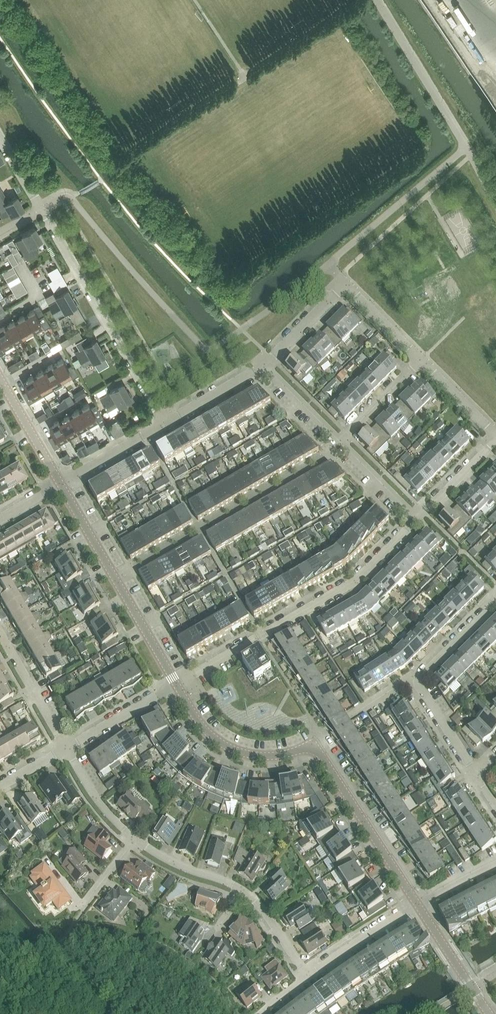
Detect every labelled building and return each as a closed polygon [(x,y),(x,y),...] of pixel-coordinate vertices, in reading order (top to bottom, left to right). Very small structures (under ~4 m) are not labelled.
[(2,218),(10,213),(11,216),(23,209),(16,197),(7,202),(0,190),(0,214),(2,218)] [(34,227),(22,234),(23,237),(16,242),(26,259),(36,253),(31,245),(41,239),(34,227)] [(12,252),(13,254),(19,250),(12,239),(7,243),(12,252)] [(13,266),(18,263),(13,254),(12,252),(6,255),(13,266)] [(13,266),(2,272),(5,278),(16,272),(13,266)] [(48,282),(54,291),(66,283),(61,274),(48,282)] [(13,292),(24,286),(21,280),(10,286),(13,292)] [(24,286),(13,292),(17,297),(28,291),(24,286)] [(86,321),(67,289),(56,296),(54,293),(45,298),(49,304),(56,317),(67,310),(75,324),(84,319),(85,321),(86,321)] [(335,319),(350,334),(363,322),(348,308),(344,312),(343,311),(335,319)] [(25,317),(33,331),(43,325),(45,329),(50,326),(44,315),(39,318),(34,309),(29,312),(30,314),(25,317)] [(33,331),(25,317),(24,315),(19,317),(20,319),(15,322),(24,337),(33,331)] [(350,334),(335,319),(327,327),(328,328),(324,331),(339,346),(350,334)] [(24,337),(15,322),(14,320),(9,323),(11,325),(5,328),(14,342),(24,337)] [(5,328),(4,326),(0,328),(0,330),(1,331),(0,331),(0,354),(0,355),(6,351),(4,348),(14,342),(5,328)] [(79,331),(60,342),(63,347),(82,336),(79,331)] [(312,343),(327,358),(339,346),(324,331),(320,335),(319,335),(312,343)] [(370,331),(366,335),(369,339),(374,334),(370,331)] [(87,336),(75,343),(79,350),(75,352),(83,366),(92,361),(93,362),(105,355),(96,339),(91,342),(87,336)] [(375,337),(369,343),(373,347),(379,341),(375,337)] [(46,341),(41,344),(45,352),(51,349),(46,341)] [(327,358),(312,343),(304,351),(300,355),(315,370),(319,366),(321,368),(329,362),(326,359),(327,358)] [(375,365),(388,378),(397,369),(395,367),(390,362),(395,358),(388,352),(375,365)] [(315,370),(300,355),(296,359),(287,367),(296,376),(294,377),(300,384),(315,370)] [(22,358),(16,361),(20,368),(25,364),(22,358)] [(62,380),(71,375),(73,378),(79,375),(72,364),(67,367),(62,358),(57,361),(59,363),(54,366),(62,380)] [(78,358),(72,361),(76,367),(81,364),(78,358)] [(351,363),(345,369),(348,372),(354,366),(351,363)] [(52,386),(54,389),(55,390),(64,385),(62,380),(54,366),(52,364),(48,367),(49,369),(44,372),(52,386)] [(367,373),(379,386),(388,378),(375,365),(367,373)] [(34,377),(42,392),(44,395),(54,389),(52,386),(44,372),(43,370),(38,372),(39,374),(34,377)] [(343,371),(338,376),(341,380),(347,374),(343,371)] [(358,382),(371,395),(379,386),(367,373),(358,382)] [(42,392),(34,377),(33,375),(28,378),(29,380),(23,383),(27,390),(22,393),(29,404),(34,401),(32,397),(42,392)] [(328,386),(331,389),(337,383),(334,380),(328,386)] [(416,384),(408,392),(423,407),(435,395),(421,381),(417,385),(416,384)] [(350,390),(363,403),(371,395),(358,382),(350,390)] [(106,395),(100,398),(107,411),(113,408),(118,405),(119,406),(127,402),(128,404),(134,400),(129,392),(128,393),(122,384),(110,391),(111,392),(106,395)] [(331,389),(328,386),(322,392),(325,395),(331,389)] [(259,390),(246,397),(255,412),(271,403),(259,390)] [(341,399),(354,412),(363,403),(350,390),(341,399)] [(423,407),(408,392),(400,400),(401,401),(397,405),(411,419),(423,407)] [(64,408),(74,402),(70,394),(65,397),(61,402),(64,408)] [(237,402),(246,418),(255,412),(246,397),(237,402)] [(341,399),(328,412),(334,418),(339,414),(343,418),(345,420),(354,412),(341,399)] [(228,407),(237,423),(246,418),(237,402),(228,407)] [(85,408),(80,411),(88,425),(97,420),(103,430),(108,427),(98,409),(93,412),(88,403),(83,406),(85,408)] [(384,416),(399,431),(400,430),(404,434),(410,426),(407,423),(411,419),(397,405),(393,408),(392,408),(384,416)] [(49,406),(44,409),(48,416),(53,413),(49,406)] [(219,413),(228,428),(237,423),(228,407),(219,413)] [(88,425),(80,411),(78,409),(74,412),(75,414),(70,417),(78,431),(88,425)] [(437,412),(432,416),(436,420),(441,416),(437,412)] [(222,437),(230,432),(228,428),(219,413),(210,418),(219,433),(222,437)] [(68,437),(78,431),(70,417),(68,415),(64,417),(65,419),(60,422),(68,437)] [(274,415),(265,421),(269,426),(277,421),(274,415)] [(399,431),(384,416),(376,424),(377,424),(373,428),(388,443),(399,431)] [(202,423),(210,438),(219,433),(210,418),(202,423)] [(68,437),(60,422),(59,420),(54,423),(55,425),(49,428),(53,435),(48,438),(55,449),(60,446),(58,442),(68,437)] [(284,423),(287,427),(288,430),(293,428),(287,421),(284,423)] [(440,421),(435,425),(440,430),(444,425),(440,421)] [(115,438),(126,432),(123,427),(119,430),(115,423),(108,427),(115,438)] [(210,438),(202,423),(193,428),(202,443),(210,438)] [(184,433),(193,448),(202,443),(193,428),(184,433)] [(373,428),(369,432),(368,432),(360,440),(369,449),(367,451),(373,457),(388,443),(373,428)] [(457,429),(448,438),(461,451),(470,442),(468,440),(468,441),(457,429)] [(175,438),(184,453),(193,448),(184,433),(175,438)] [(424,436),(418,442),(421,445),(427,439),(424,436)] [(305,459),(319,451),(305,437),(295,442),(305,459)] [(184,453),(175,438),(166,443),(175,458),(184,453)] [(448,438),(440,447),(452,459),(461,451),(448,438)] [(406,439),(402,443),(407,449),(412,445),(406,439)] [(287,447),(296,464),(305,459),(295,442),(287,447)] [(175,458),(166,443),(157,448),(166,464),(175,458)] [(278,452),(287,469),(296,464),(287,447),(278,452)] [(440,447),(431,455),(444,468),(452,459),(440,447)] [(152,451),(143,457),(152,472),(161,467),(152,451)] [(444,468),(431,455),(427,451),(419,460),(435,476),(444,468)] [(269,458),(278,474),(287,469),(278,452),(269,458)] [(67,453),(61,457),(65,464),(71,460),(67,453)] [(407,453),(401,459),(404,462),(410,456),(407,453)] [(134,462),(143,477),(145,481),(154,476),(152,472),(143,457),(134,462)] [(260,463),(270,479),(278,474),(269,458),(260,463)] [(419,460),(410,468),(414,472),(427,485),(435,476),(419,460)] [(143,477),(134,462),(125,467),(134,482),(143,477)] [(251,468),(261,484),(270,479),(260,463),(251,468)] [(331,463),(322,468),(332,485),(345,477),(331,463)] [(8,471),(17,486),(27,480),(18,465),(8,471)] [(128,491),(137,486),(134,482),(125,467),(116,472),(128,491)] [(242,473),(252,489),(261,484),(251,468),(242,473)] [(332,485),(322,468),(313,474),(323,490),(332,485)] [(7,491),(16,486),(17,486),(8,471),(0,476),(0,478),(7,491)] [(108,477),(116,492),(119,497),(128,491),(116,472),(108,477)] [(407,491),(412,487),(416,492),(418,494),(427,485),(414,472),(406,480),(398,473),(393,477),(407,491)] [(234,478),(243,495),(252,489),(242,473),(234,478)] [(495,503),(495,480),(489,473),(481,481),(482,482),(478,486),(495,503)] [(323,490),(313,474),(305,479),(314,495),(323,490)] [(99,482),(108,497),(116,492),(108,477),(99,482)] [(225,483),(234,500),(243,495),(234,478),(225,483)] [(314,495),(305,479),(296,484),(305,500),(314,495)] [(108,497),(99,482),(90,487),(98,503),(108,497)] [(216,488),(225,505),(234,500),(225,483),(216,488)] [(305,500),(296,484),(287,489),(296,505),(305,500)] [(488,508),(490,508),(495,503),(478,486),(474,490),(473,489),(465,497),(480,512),(486,506),(488,508)] [(207,493),(217,510),(225,505),(216,488),(207,493)] [(296,505),(287,489),(278,494),(288,510),(296,505)] [(198,498),(208,515),(217,510),(207,493),(198,498)] [(288,510),(278,494),(269,499),(279,516),(288,510)] [(468,524),(480,512),(465,497),(457,505),(458,505),(454,509),(468,524)] [(199,520),(208,515),(198,498),(189,504),(199,520)] [(279,516),(269,499),(260,504),(270,521),(279,516)] [(270,521),(260,504),(252,509),(261,526),(270,521)] [(184,528),(194,523),(184,507),(175,512),(184,528)] [(261,526),(252,509),(243,514),(252,531),(261,526)] [(366,520),(379,532),(390,521),(377,509),(366,520)] [(468,524),(454,509),(450,513),(449,513),(441,521),(450,530),(448,532),(454,538),(468,524)] [(35,518),(44,533),(54,527),(53,525),(48,517),(45,512),(35,518)] [(166,517),(176,534),(184,528),(175,512),(166,517)] [(53,514),(48,517),(53,525),(58,522),(53,514)] [(252,531),(243,514),(234,519),(243,536),(252,531)] [(157,522),(167,539),(176,534),(166,517),(157,522)] [(26,523),(36,540),(37,540),(35,538),(44,533),(35,518),(26,523)] [(243,536),(234,519),(225,524),(235,541),(243,536)] [(359,527),(372,539),(379,532),(366,520),(359,527)] [(148,527),(158,544),(167,539),(157,522),(148,527)] [(36,540),(26,523),(17,529),(27,545),(36,540)] [(372,539),(359,527),(356,523),(348,530),(364,546),(372,539)] [(235,541),(225,524),(216,530),(226,546),(235,541)] [(140,532),(149,549),(158,544),(148,527),(140,532)] [(8,534),(17,551),(27,545),(17,529),(8,534)] [(216,530),(207,535),(216,551),(226,546),(216,530)] [(364,546),(348,530),(341,537),(357,553),(364,546)] [(429,533),(427,531),(418,539),(431,552),(444,540),(437,533),(433,537),(429,533)] [(131,537),(140,554),(149,549),(140,532),(131,537)] [(140,554),(131,537),(128,533),(119,538),(131,559),(140,554)] [(8,534),(0,539),(0,543),(8,556),(17,551),(8,534)] [(487,534),(481,540),(484,543),(490,537),(487,534)] [(341,537),(334,545),(337,548),(350,561),(357,553),(341,537)] [(202,538),(193,543),(202,560),(212,554),(202,538)] [(418,539),(409,548),(422,561),(431,552),(418,539)] [(202,560),(193,543),(184,548),(194,565),(202,560)] [(194,565),(184,548),(175,553),(185,570),(194,565)] [(334,551),(326,556),(335,571),(345,565),(350,561),(337,548),(334,551)] [(409,548),(401,556),(413,569),(422,561),(409,548)] [(478,554),(473,549),(470,553),(474,557),(478,554)] [(61,573),(78,563),(74,557),(72,559),(69,555),(68,556),(65,550),(54,557),(57,562),(55,563),(61,573)] [(335,571),(326,556),(323,552),(314,557),(326,576),(335,571)] [(185,570),(175,553),(166,558),(176,575),(185,570)] [(495,553),(482,566),(488,572),(492,568),(495,572),(495,554),(495,553)] [(447,554),(440,561),(445,566),(452,559),(447,554)] [(405,577),(413,569),(401,556),(392,565),(405,577)] [(460,556),(455,560),(460,565),(464,561),(464,560),(460,556)] [(326,576),(314,557),(306,562),(317,582),(326,576)] [(176,575),(166,558),(157,563),(167,580),(176,575)] [(317,582),(306,562),(297,567),(308,587),(317,582)] [(78,563),(61,573),(66,584),(69,582),(72,588),(83,581),(80,576),(81,575),(79,571),(81,570),(78,563)] [(167,580),(157,563),(149,568),(158,585),(167,580)] [(442,564),(436,570),(438,572),(444,566),(442,564)] [(396,586),(405,577),(392,565),(383,573),(396,586)] [(297,567),(288,572),(290,577),(299,592),(308,587),(297,567)] [(149,568),(139,574),(149,590),(158,585),(149,568)] [(28,569),(23,572),(27,579),(32,576),(28,569)] [(446,569),(442,573),(448,579),(452,574),(446,569)] [(463,585),(475,598),(484,589),(482,587),(478,582),(482,578),(476,572),(463,585)] [(235,573),(230,575),(234,581),(238,578),(235,573)] [(383,573),(375,581),(388,594),(396,586),(383,573)] [(15,590),(13,585),(18,579),(16,576),(10,580),(0,585),(0,597),(1,598),(15,590)] [(279,577),(270,582),(273,587),(282,602),(290,597),(282,582),(279,577)] [(282,582),(290,597),(299,592),(290,577),(282,582)] [(425,580),(419,586),(421,589),(427,583),(425,580)] [(75,593),(73,594),(69,596),(75,606),(81,603),(96,594),(92,588),(90,590),(87,586),(86,587),(83,581),(72,588),(75,593)] [(379,603),(388,594),(375,581),(366,590),(379,603)] [(66,584),(61,587),(64,592),(72,588),(69,582),(66,584)] [(430,585),(423,591),(426,594),(432,588),(430,585)] [(467,606),(475,598),(463,585),(454,593),(467,606)] [(264,592),(273,607),(282,602),(273,587),(264,592)] [(261,588),(253,593),(255,597),(264,612),(273,607),(264,592),(261,588)] [(15,590),(1,598),(3,602),(1,603),(5,609),(28,596),(27,596),(26,593),(18,595),(15,590)] [(366,590),(359,597),(370,612),(379,603),(366,590)] [(414,596),(410,592),(406,596),(410,600),(414,596)] [(454,593),(446,602),(458,614),(467,606),(454,593)] [(96,594),(81,603),(90,619),(100,612),(97,607),(99,606),(97,602),(99,601),(96,594)] [(12,618),(27,610),(24,604),(29,599),(28,596),(5,609),(8,615),(10,614),(12,618)] [(264,612),(255,597),(246,602),(255,618),(264,612)] [(359,597),(349,603),(358,619),(370,612),(359,597)] [(239,601),(229,606),(232,611),(241,626),(250,620),(239,601)] [(450,623),(458,614),(446,602),(437,610),(450,623)] [(349,603),(339,609),(348,625),(358,619),(349,603)] [(339,609),(329,615),(338,631),(348,625),(339,609)] [(395,609),(390,614),(394,618),(398,613),(395,609)] [(16,629),(39,616),(37,613),(30,615),(27,610),(12,618),(14,622),(12,623),(16,629)] [(437,610),(429,619),(441,631),(450,623),(437,610)] [(223,616),(232,631),(241,626),(232,611),(223,616)] [(85,626),(89,623),(96,635),(114,625),(110,619),(107,620),(105,616),(103,618),(100,612),(90,619),(83,622),(85,626)] [(403,614),(400,612),(398,613),(394,618),(397,620),(403,614)] [(389,614),(383,619),(388,624),(393,618),(389,614)] [(327,637),(338,631),(329,615),(318,621),(319,624),(327,637)] [(23,638),(38,629),(35,624),(40,619),(39,616),(16,629),(20,635),(21,634),(23,638)] [(214,621),(223,636),(232,631),(223,616),(214,621)] [(394,618),(388,624),(392,628),(398,623),(394,618)] [(487,626),(495,635),(495,618),(487,626)] [(433,640),(441,631),(429,619),(420,627),(433,640)] [(205,626),(214,641),(223,636),(214,621),(205,626)] [(306,632),(311,628),(306,621),(301,624),(306,632)] [(214,641),(205,626),(203,622),(194,627),(205,646),(214,641)] [(114,625),(96,635),(102,645),(104,644),(107,650),(118,643),(115,638),(117,637),(115,633),(117,631),(114,625)] [(478,635),(491,648),(495,643),(495,635),(487,626),(478,635)] [(194,627),(185,632),(188,636),(196,651),(205,646),(194,627)] [(420,627),(412,635),(424,648),(433,640),(420,627)] [(311,628),(306,632),(311,640),(316,636),(311,628)] [(387,628),(383,632),(387,636),(391,632),(387,628)] [(27,649),(50,636),(49,633),(41,635),(38,629),(23,638),(25,642),(24,642),(27,649)] [(277,652),(297,640),(291,630),(271,643),(272,644),(272,643),(279,651),(277,652)] [(381,633),(378,636),(383,642),(386,640),(381,633)] [(366,639),(363,634),(356,639),(358,643),(366,639)] [(412,635),(403,644),(416,657),(424,648),(412,635)] [(483,656),(491,648),(478,635),(470,643),(483,656)] [(35,658),(49,649),(46,644),(52,638),(50,636),(27,649),(31,655),(32,654),(35,658)] [(188,636),(178,642),(187,657),(196,651),(188,636)] [(303,649),(297,640),(277,652),(278,653),(285,660),(283,661),(283,662),(303,649)] [(356,644),(353,640),(346,644),(346,645),(348,649),(356,644)] [(400,640),(392,648),(395,652),(407,666),(416,657),(403,644),(400,640)] [(474,665),(483,656),(470,643),(461,652),(474,665)] [(353,650),(356,655),(364,651),(360,646),(353,650)] [(39,669),(61,655),(60,653),(52,654),(49,649),(35,658),(37,661),(35,662),(39,669)] [(308,658),(303,649),(283,662),(284,662),(291,669),(289,670),(289,671),(308,658)] [(73,650),(68,653),(71,659),(76,655),(73,650)] [(260,650),(251,656),(263,674),(272,669),(260,650)] [(351,651),(342,656),(345,660),(353,655),(351,651)] [(395,652),(386,658),(396,673),(407,666),(395,652)] [(466,673),(474,665),(461,652),(453,660),(466,673)] [(97,654),(91,658),(94,663),(100,659),(97,654)] [(61,655),(39,669),(42,675),(44,674),(46,678),(48,677),(51,682),(62,676),(59,670),(61,669),(55,659),(62,655),(61,655)] [(263,674),(251,656),(243,661),(255,680),(263,674)] [(314,667),(308,658),(289,671),(290,671),(297,678),(295,680),(314,667)] [(386,679),(396,673),(386,658),(376,664),(386,679)] [(457,682),(466,673),(453,660),(444,669),(457,682)] [(122,668),(133,688),(134,688),(133,687),(141,681),(142,680),(132,662),(122,668)] [(376,686),(386,679),(376,664),(366,671),(376,686)] [(320,677),(314,667),(295,680),(296,680),(303,687),(301,689),(320,677)] [(112,673),(124,693),(123,691),(132,687),(133,688),(122,668),(112,673)] [(444,695),(457,682),(444,669),(435,677),(437,679),(442,684),(439,687),(444,695)] [(365,693),(376,686),(366,671),(355,677),(364,690),(363,690),(365,693)] [(103,679),(115,699),(115,698),(122,691),(123,694),(124,693),(112,673),(103,679)] [(9,686),(5,679),(4,680),(2,677),(0,678),(0,691),(9,686)] [(60,680),(53,684),(56,689),(63,685),(68,682),(65,677),(60,680)] [(326,686),(320,677),(301,689),(302,689),(309,696),(307,698),(326,686)] [(481,678),(477,683),(480,686),(485,682),(481,678)] [(94,684),(105,704),(106,704),(104,702),(114,698),(114,699),(115,699),(103,679),(94,684)] [(105,704),(94,684),(84,689),(96,709),(103,702),(105,704)] [(0,691),(0,704),(4,709),(14,703),(11,698),(13,697),(11,693),(13,692),(9,686),(0,691)] [(332,695),(326,686),(307,698),(307,699),(308,698),(315,705),(312,707),(313,707),(332,695)] [(349,699),(354,696),(349,688),(344,691),(349,699)] [(96,709),(84,689),(75,695),(86,715),(87,715),(86,712),(95,709),(95,710),(96,709)] [(471,695),(469,693),(463,699),(465,701),(471,695)] [(86,715),(75,695),(65,700),(77,720),(78,720),(77,719),(85,713),(86,715)] [(338,704),(332,695),(313,707),(313,708),(314,707),(321,715),(318,716),(319,716),(338,704)] [(354,696),(349,699),(354,707),(359,704),(354,696)] [(460,699),(452,707),(455,712),(464,703),(460,699)] [(389,718),(391,716),(396,725),(415,713),(414,713),(408,704),(406,705),(403,700),(385,712),(389,718)] [(20,703),(9,710),(12,715),(23,709),(20,703)] [(347,718),(338,704),(319,716),(319,717),(320,716),(326,724),(324,725),(325,726),(330,723),(337,718),(340,722),(343,727),(350,723),(347,718)] [(139,719),(147,732),(168,720),(159,705),(139,719)] [(478,722),(491,736),(495,732),(493,729),(495,727),(495,716),(492,712),(490,710),(478,722)] [(402,734),(405,732),(420,722),(414,713),(415,713),(396,725),(402,734)] [(456,715),(452,719),(458,726),(463,721),(457,714),(456,715)] [(340,722),(337,718),(330,723),(332,727),(336,732),(331,735),(331,736),(332,736),(338,743),(337,744),(337,745),(356,732),(350,723),(343,727),(340,722)] [(147,732),(156,747),(175,734),(168,720),(147,732)] [(370,720),(365,723),(368,728),(373,725),(370,720)] [(426,731),(420,722),(405,732),(411,741),(426,731)] [(483,740),(485,743),(491,736),(478,722),(477,722),(478,723),(473,727),(468,725),(462,731),(477,746),(483,740)] [(31,747),(21,730),(18,724),(15,726),(17,733),(12,736),(20,751),(24,749),(25,750),(31,747)] [(21,730),(31,747),(37,743),(36,742),(40,739),(32,725),(21,730)] [(114,736),(128,755),(137,749),(125,731),(124,732),(115,736),(114,736)] [(377,731),(371,734),(374,739),(380,736),(377,731)] [(427,731),(426,731),(411,741),(417,750),(432,740),(426,732),(427,731)] [(365,746),(356,732),(337,745),(338,745),(348,756),(346,758),(365,746)] [(133,733),(128,735),(132,741),(136,738),(133,733)] [(11,758),(17,755),(16,753),(20,751),(12,736),(6,739),(1,734),(0,734),(0,739),(11,758)] [(156,747),(166,761),(184,745),(175,734),(156,747)] [(128,755),(114,736),(114,737),(107,744),(106,742),(105,742),(119,761),(128,755)] [(374,740),(377,744),(383,741),(380,736),(374,740)] [(0,739),(0,762),(4,760),(5,762),(11,758),(0,739)] [(417,750),(423,759),(438,749),(432,740),(417,750)] [(119,761),(105,742),(105,743),(106,745),(97,749),(97,748),(97,749),(110,767),(119,761)] [(166,761),(179,773),(195,755),(184,745),(166,761)] [(374,759),(365,746),(346,758),(346,759),(347,758),(357,770),(355,772),(374,759)] [(110,767),(97,749),(96,749),(97,750),(90,757),(89,756),(89,757),(102,776),(103,776),(101,774),(110,767)] [(423,759),(429,768),(444,758),(438,750),(438,749),(423,759)] [(179,773),(193,784),(206,764),(195,755),(179,773)] [(449,767),(444,758),(429,768),(435,777),(450,767),(449,767)] [(383,773),(374,759),(355,772),(356,772),(365,784),(363,785),(364,786),(383,773)] [(193,784),(208,793),(219,771),(206,764),(193,784)] [(450,767),(435,777),(431,779),(440,793),(456,783),(453,778),(456,777),(450,768),(450,767)] [(232,777),(219,771),(208,793),(224,799),(232,777)] [(403,772),(398,775),(402,780),(407,777),(403,772)] [(392,787),(383,773),(364,786),(374,797),(372,799),(392,787)] [(323,806),(303,776),(289,780),(294,803),(312,798),(315,811),(323,806)] [(117,777),(105,786),(109,790),(120,782),(117,777)] [(246,780),(232,777),(224,799),(242,804),(246,780)] [(46,782),(39,787),(43,792),(44,792),(53,804),(55,802),(56,803),(62,799),(63,798),(69,805),(69,806),(70,805),(71,804),(80,798),(67,780),(66,779),(65,778),(65,779),(58,783),(57,784),(54,779),(47,784),(46,782)] [(260,782),(246,780),(242,804),(259,806),(260,782)] [(277,806),(294,803),(289,780),(275,782),(277,806)] [(259,806),(277,806),(275,782),(260,782),(259,806)] [(449,807),(453,805),(468,795),(462,786),(459,788),(456,783),(440,793),(449,807)] [(392,787),(372,799),(373,800),(373,799),(383,811),(381,812),(381,813),(401,800),(392,787)] [(130,793),(118,805),(135,821),(139,817),(146,825),(155,816),(149,810),(151,809),(151,806),(147,802),(144,802),(141,805),(130,793)] [(32,794),(18,804),(32,823),(45,813),(32,794)] [(459,814),(474,805),(468,796),(468,795),(453,805),(459,814)] [(424,799),(417,803),(420,807),(427,803),(424,799)] [(401,800),(381,813),(382,813),(392,825),(390,826),(390,827),(409,814),(401,800)] [(479,814),(474,805),(459,814),(465,823),(480,814),(480,813),(479,814)] [(312,833),(312,834),(333,821),(325,808),(304,821),(300,822),(301,831),(303,831),(307,837),(312,833)] [(85,809),(79,814),(83,818),(88,813),(85,809)] [(0,817),(0,831),(3,835),(4,834),(10,842),(16,837),(21,844),(32,836),(20,819),(14,823),(7,813),(0,817)] [(409,814),(390,827),(391,827),(401,838),(399,840),(418,828),(409,814)] [(480,814),(465,823),(470,832),(485,823),(480,814)] [(428,828),(435,823),(430,817),(423,822),(428,828)] [(164,820),(154,836),(164,843),(165,842),(171,833),(176,836),(179,830),(164,820)] [(340,833),(333,821),(312,834),(320,846),(340,833)] [(242,824),(231,822),(229,830),(240,832),(242,824)] [(491,832),(485,823),(470,832),(476,841),(492,832),(491,831),(491,832)] [(89,842),(86,846),(103,860),(111,849),(102,841),(107,836),(100,831),(94,826),(85,838),(89,842)] [(438,826),(432,830),(435,835),(442,831),(438,826)] [(418,828),(399,840),(399,841),(400,840),(410,852),(407,853),(408,854),(427,841),(418,828)] [(41,829),(34,834),(41,844),(48,839),(41,829)] [(204,835),(189,829),(179,851),(194,857),(204,835)] [(492,832),(476,841),(482,851),(495,842),(495,839),(491,832),(492,832)] [(340,833),(320,846),(328,858),(348,845),(340,833)] [(212,842),(206,862),(220,865),(222,857),(229,859),(232,845),(226,843),(227,841),(213,837),(212,842)] [(447,839),(440,844),(444,849),(451,845),(447,839)] [(427,841),(408,854),(409,854),(418,866),(416,867),(417,868),(436,855),(427,841)] [(336,870),(356,857),(348,845),(328,858),(336,870)] [(250,855),(239,848),(235,861),(241,864),(244,866),(239,873),(253,882),(260,870),(264,870),(266,866),(265,863),(265,862),(251,853),(250,855)] [(458,851),(465,862),(470,859),(463,848),(458,851)] [(63,866),(63,867),(76,882),(82,877),(83,879),(88,874),(80,864),(84,861),(86,863),(75,850),(68,856),(68,855),(60,862),(63,866)] [(450,855),(455,862),(458,867),(463,863),(455,852),(450,855)] [(427,880),(427,881),(445,869),(436,855),(417,868),(427,879),(427,880)] [(356,857),(336,870),(344,882),(364,869),(356,857)] [(155,875),(140,863),(136,869),(131,865),(122,877),(139,891),(139,890),(141,892),(144,893),(146,893),(151,887),(151,884),(149,881),(155,875)] [(39,896),(37,897),(44,906),(46,905),(47,907),(54,901),(58,907),(59,906),(60,907),(65,904),(64,903),(65,902),(60,895),(64,892),(46,867),(45,867),(44,866),(34,873),(35,875),(36,876),(33,877),(34,878),(33,879),(37,883),(38,883),(40,882),(44,887),(42,889),(43,891),(38,895),(39,896)] [(273,882),(264,891),(274,901),(288,887),(282,881),(286,878),(278,869),(269,878),(273,882)] [(364,869),(344,882),(352,894),(372,881),(364,869)] [(360,906),(380,893),(372,881),(352,894),(360,906)] [(185,887),(186,887),(187,887),(177,884),(178,885),(167,899),(168,902),(187,894),(185,887)] [(489,885),(479,890),(489,911),(495,908),(495,900),(489,885)] [(123,907),(125,908),(133,898),(120,888),(116,893),(113,891),(106,901),(104,900),(97,909),(113,921),(123,907)] [(319,888),(314,891),(323,904),(327,901),(319,888)] [(198,899),(196,907),(206,910),(212,914),(223,899),(197,890),(198,899)] [(469,895),(480,916),(489,911),(479,890),(469,895)] [(388,906),(380,893),(360,906),(363,912),(359,915),(364,922),(388,906)] [(459,900),(470,921),(480,916),(469,895),(459,900)] [(470,921),(459,900),(449,905),(461,927),(470,921)] [(342,903),(335,907),(341,917),(348,912),(342,903)] [(305,912),(301,905),(284,916),(291,927),(303,919),(307,924),(317,917),(311,908),(305,912)] [(449,905),(439,911),(448,927),(447,928),(450,934),(461,927),(449,905)] [(191,918),(180,935),(179,935),(188,941),(184,947),(193,953),(193,952),(203,938),(198,935),(206,924),(191,918)] [(231,931),(230,932),(237,940),(237,941),(244,945),(250,943),(255,939),(257,940),(261,937),(262,937),(261,936),(253,923),(253,924),(250,924),(249,921),(248,923),(245,921),(246,919),(244,918),(243,919),(240,918),(231,931)] [(339,921),(332,926),(339,936),(346,932),(339,921)] [(416,923),(406,929),(419,951),(430,945),(427,939),(426,940),(416,923)] [(306,938),(301,941),(309,954),(327,943),(325,939),(326,939),(326,938),(323,933),(321,932),(320,933),(318,930),(314,924),(302,932),(306,938)] [(419,951),(406,929),(397,935),(409,955),(410,956),(419,951)] [(387,941),(400,961),(409,955),(397,935),(387,941)] [(223,944),(216,940),(205,956),(211,961),(210,963),(217,968),(227,953),(232,957),(235,952),(231,946),(228,951),(222,946),(223,944)] [(378,947),(391,967),(400,961),(387,941),(378,947)] [(277,952),(273,945),(267,949),(271,956),(277,952)] [(369,953),(382,973),(391,967),(378,947),(369,953)] [(188,953),(185,957),(192,962),(195,957),(188,953)] [(359,959),(373,979),(382,973),(369,953),(359,959)] [(373,979),(359,959),(350,965),(363,985),(369,981),(373,979)] [(268,973),(262,978),(271,989),(288,976),(280,966),(280,965),(276,960),(265,969),(268,973)] [(341,971),(355,991),(363,985),(350,965),(341,971)] [(246,967),(239,972),(243,976),(249,972),(246,967)] [(332,977),(346,997),(355,991),(341,971),(332,977)] [(323,984),(337,1003),(346,997),(332,977),(323,984)] [(262,996),(250,982),(236,994),(248,1008),(262,996)] [(314,990),(328,1010),(337,1003),(323,984),(314,990)] [(317,1013),(322,1013),(328,1010),(314,990),(305,997),(317,1013)] [(296,1004),(304,1013),(317,1013),(305,997),(296,1004)] [(296,1004),(287,1010),(290,1013),(304,1013),(296,1004)]
